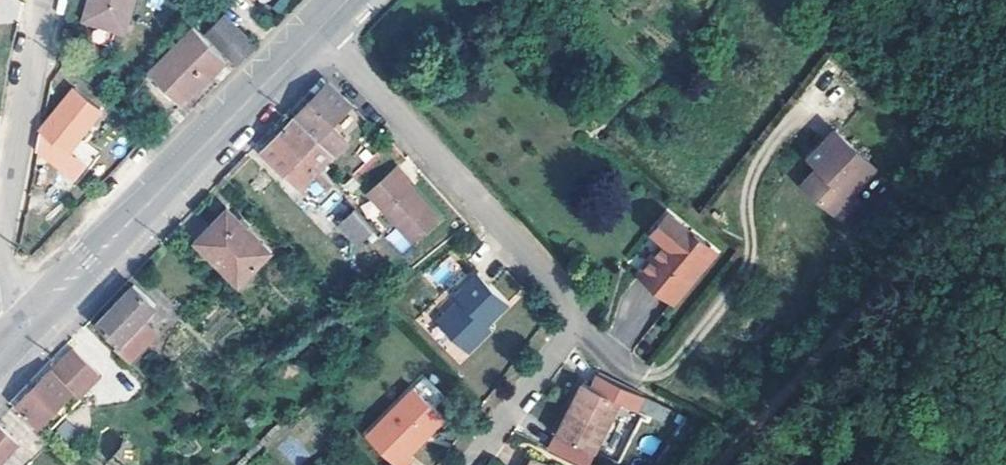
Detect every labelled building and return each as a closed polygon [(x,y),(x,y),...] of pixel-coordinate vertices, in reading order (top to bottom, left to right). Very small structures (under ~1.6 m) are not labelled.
[(91,21),(127,31),(136,0),(96,0),(91,21)] [(218,42),(235,24),(225,15),(208,32),(218,42)] [(235,24),(218,42),(229,53),(238,61),(256,44),(235,24)] [(205,36),(194,26),(152,69),(162,80),(176,93),(184,101),(204,79),(225,57),(205,36)] [(296,115),(328,146),(341,132),(360,111),(329,81),(315,96),(296,115)] [(102,108),(74,87),(42,127),(61,143),(48,158),(74,179),(87,164),(69,148),(102,108)] [(336,153),(328,146),(296,115),(277,135),(264,148),(306,190),(321,193),(335,180),(322,166),(336,153)] [(876,169),(836,131),(811,157),(821,167),(806,182),(842,217),(860,201),(852,193),(876,169)] [(341,132),(328,146),(336,153),(349,139),(341,132)] [(412,180),(399,166),(371,192),(414,239),(441,217),(409,182),(412,180)] [(268,249),(226,207),(194,240),(236,282),(268,249)] [(373,228),(354,207),(339,221),(358,241),(373,228)] [(714,251),(666,211),(626,258),(674,298),(714,251)] [(396,228),(385,236),(398,253),(409,245),(396,228)] [(501,302),(474,275),(451,297),(457,302),(436,324),(462,350),(479,333),(475,329),(501,302)] [(153,304),(132,283),(115,300),(96,320),(118,342),(113,346),(125,359),(152,330),(140,319),(153,304)] [(98,373),(71,346),(52,364),(15,401),(36,422),(71,387),(77,392),(98,373)] [(639,391),(595,369),(588,384),(579,380),(553,431),(590,449),(616,399),(631,407),(637,395),(639,391)] [(415,388),(366,435),(395,464),(405,464),(413,458),(410,454),(445,420),(415,388)] [(94,409),(77,393),(66,404),(83,420),(94,409)] [(662,423),(669,409),(647,398),(640,412),(662,423)] [(186,409),(181,403),(175,409),(180,415),(186,409)] [(0,426),(0,456),(15,439),(0,426)] [(150,448),(145,444),(140,449),(144,454),(150,448)] [(533,456),(528,464),(551,464),(533,456)]
